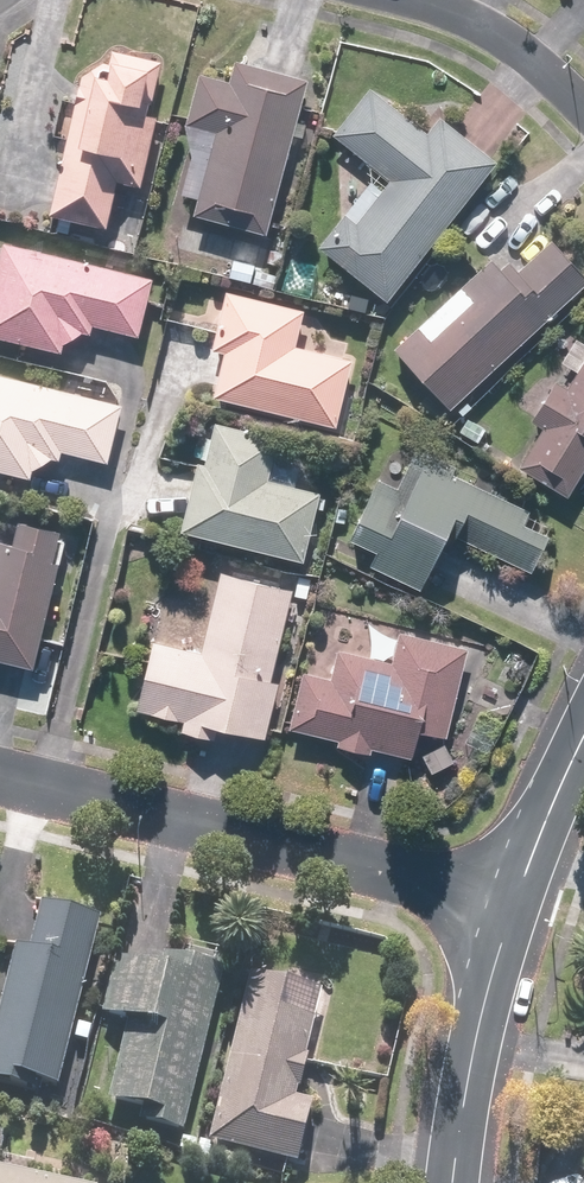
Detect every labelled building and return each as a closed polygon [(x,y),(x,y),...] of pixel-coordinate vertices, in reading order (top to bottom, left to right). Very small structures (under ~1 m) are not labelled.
[(112,63),(103,61),(85,73),(54,213),(110,226),(121,180),(147,186),(163,113),(152,111),(163,62),(114,51),(112,63)] [(199,215),(270,233),(294,136),(305,138),(309,123),(298,120),(308,79),(239,62),(233,83),(202,76),(191,122),(202,125),(186,193),(204,197),(199,215)] [(391,300),(499,161),(441,116),(430,131),(370,85),(333,132),(383,171),(324,247),(391,300)] [(454,409),(583,289),(583,268),(556,237),(521,269),(504,250),(397,349),(454,409)] [(68,340),(99,326),(142,337),(157,277),(9,238),(0,273),(0,333),(65,350),(68,340)] [(308,308),(229,288),(214,348),(228,351),(216,398),(340,428),(357,358),(299,344),(308,308)] [(521,466),(572,497),(583,476),(583,363),(570,386),(558,380),(533,420),(545,427),(521,466)] [(0,371),(0,468),(34,477),(36,469),(55,458),(64,460),(66,451),(112,463),(127,403),(0,371)] [(201,459),(184,529),(310,559),(326,491),(272,478),(283,435),(218,419),(207,461),(201,459)] [(534,573),(553,533),(528,520),(534,508),(417,452),(398,492),(377,482),(351,536),(380,550),(373,566),(425,591),(453,534),(534,573)] [(38,667),(64,562),(58,561),(66,529),(21,518),(15,542),(0,538),(0,658),(38,667)] [(158,639),(141,709),(187,721),(185,730),(218,738),(220,729),(269,741),(284,682),(276,680),(298,587),(224,569),(204,650),(158,639)] [(306,670),(292,727),(417,758),(424,730),(449,736),(472,647),(401,629),(394,660),(340,646),(332,676),(306,670)] [(0,1015),(0,1084),(58,1099),(105,917),(44,901),(32,948),(18,944),(0,1015)] [(141,1122),(187,1133),(228,967),(173,954),(169,968),(118,955),(104,1013),(130,1020),(111,1101),(144,1109),(141,1122)] [(250,971),(209,1141),(305,1164),(320,1101),(303,1097),(328,990),(250,971)] [(0,1166),(8,1133),(0,1131),(0,1182),(81,1182),(0,1166)]
